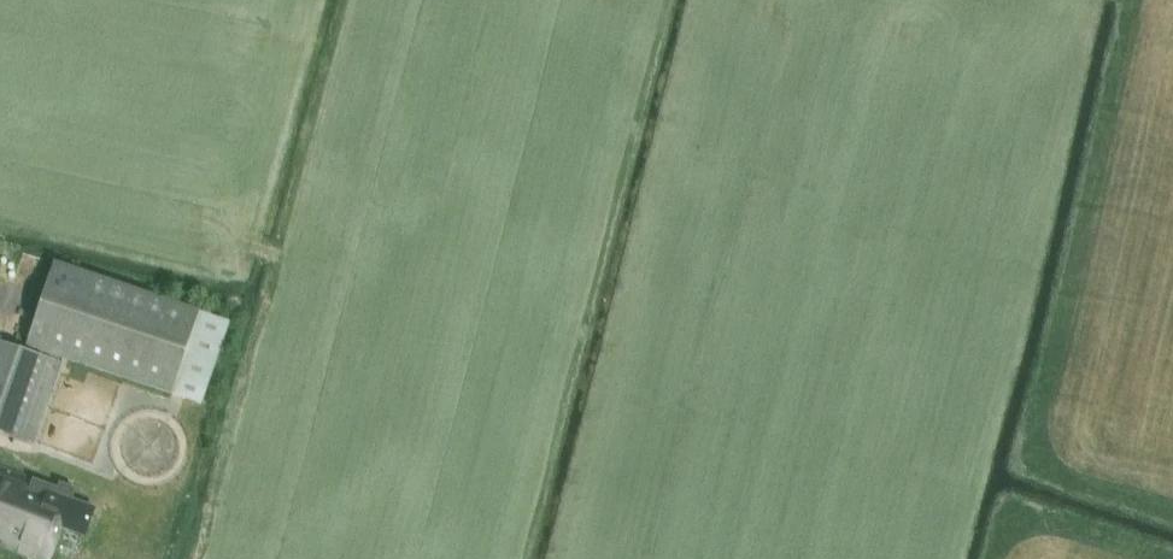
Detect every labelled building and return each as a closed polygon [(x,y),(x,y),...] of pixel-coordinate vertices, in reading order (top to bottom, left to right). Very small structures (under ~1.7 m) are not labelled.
[(88,366),(201,405),(230,323),(55,262),(23,351),(0,343),(0,434),(33,445),(54,387),(64,357),(88,366)] [(96,509),(73,500),(77,489),(62,484),(60,491),(50,487),(51,486),(0,468),(0,545),(38,558),(51,558),(62,528),(86,537),(96,509)]
